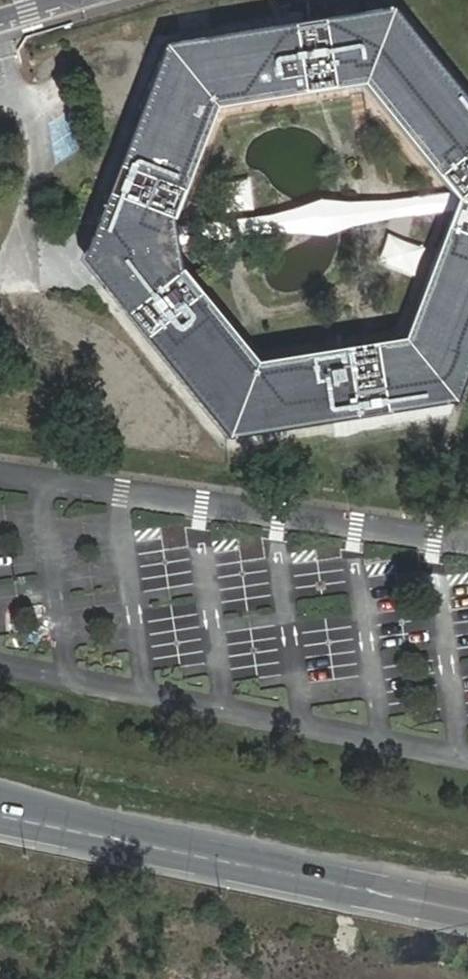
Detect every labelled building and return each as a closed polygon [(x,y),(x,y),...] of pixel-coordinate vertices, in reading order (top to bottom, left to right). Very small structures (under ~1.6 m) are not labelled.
[(383,12),(156,51),(89,231),(101,236),(112,251),(115,270),(106,286),(97,293),(220,445),(450,405),(467,355),(467,115),(383,12)]
